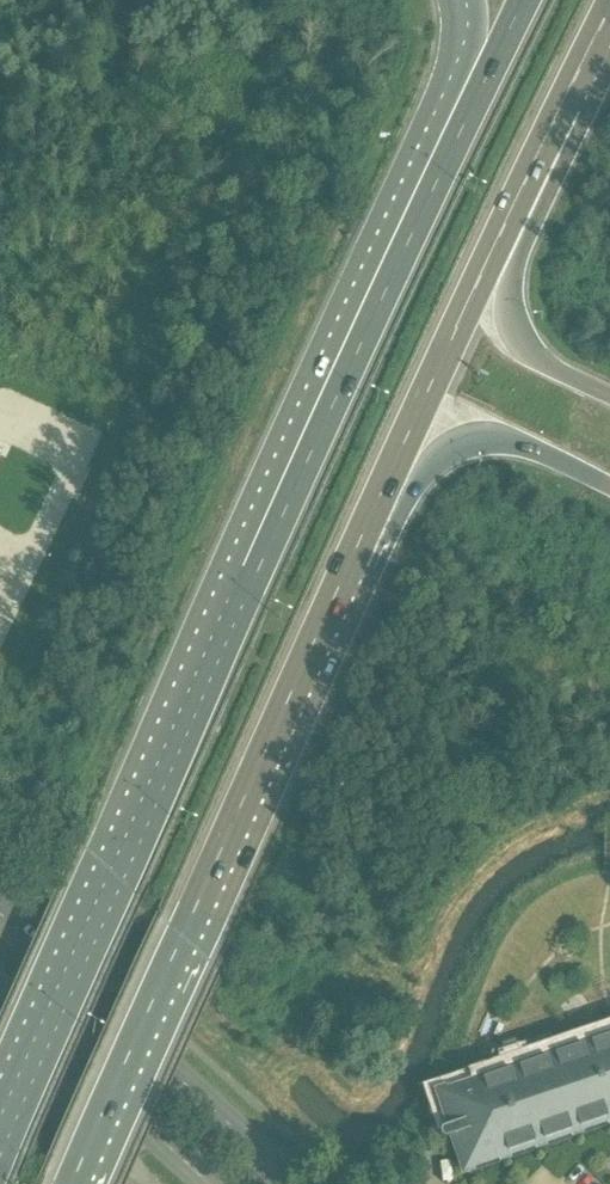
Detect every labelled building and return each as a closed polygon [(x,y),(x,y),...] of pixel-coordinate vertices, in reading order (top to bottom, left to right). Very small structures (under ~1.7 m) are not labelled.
[(440,1097),(451,1129),(441,1132),(439,1136),(440,1140),(444,1142),(454,1138),(465,1170),(609,1121),(609,1039),(440,1097)]
